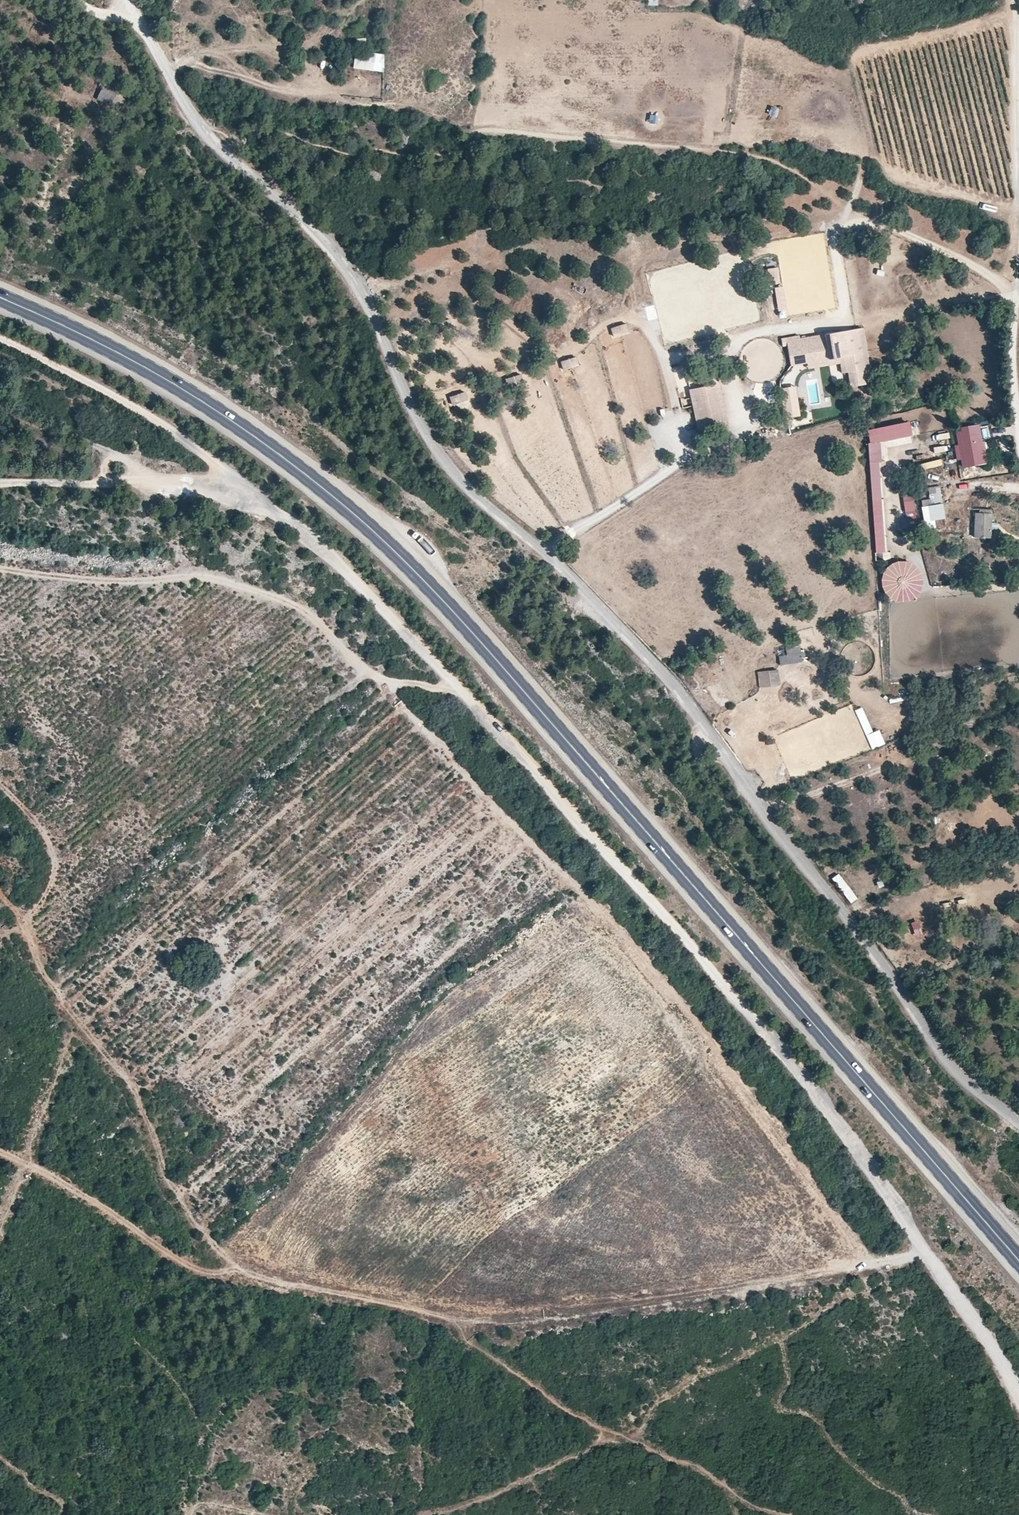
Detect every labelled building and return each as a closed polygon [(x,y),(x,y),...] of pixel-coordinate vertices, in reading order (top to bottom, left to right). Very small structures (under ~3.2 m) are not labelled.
[(385,71),(385,54),(355,53),(355,70),(385,71)] [(98,99),(111,106),(120,89),(106,82),(98,99)] [(768,269),(769,285),(780,284),(779,268),(768,269)] [(447,321),(434,326),(436,333),(450,328),(447,321)] [(625,327),(611,330),(613,337),(627,334),(625,327)] [(847,370),(867,367),(860,327),(833,331),(836,350),(838,361),(840,371),(847,370)] [(836,350),(833,331),(785,339),(787,352),(803,349),(805,361),(827,357),(826,352),(836,350)] [(789,363),(805,361),(803,349),(787,352),(789,363)] [(806,366),(838,361),(836,350),(826,352),(827,357),(805,361),(806,366)] [(575,360),(561,364),(562,371),(577,367),(575,360)] [(849,385),(869,382),(867,367),(847,370),(849,385)] [(519,377),(505,380),(507,387),(521,384),(519,377)] [(719,383),(688,389),(697,435),(728,428),(719,383)] [(777,387),(779,399),(794,397),(792,384),(777,387)] [(463,395),(449,398),(450,405),(465,402),(463,395)] [(779,399),(782,416),(797,414),(794,397),(779,399)] [(909,424),(867,432),(870,445),(912,437),(909,424)] [(983,464),(987,463),(982,442),(980,443),(976,426),(975,427),(983,464)] [(964,468),(983,464),(975,427),(956,431),(964,468)] [(880,461),(870,462),(876,552),(887,551),(880,461)] [(942,461),(921,464),(922,470),(943,467),(942,461)] [(911,489),(902,490),(907,531),(919,530),(916,510),(924,508),(926,525),(946,523),(941,483),(925,485),(926,490),(921,490),(921,495),(912,496),(911,489)] [(988,512),(972,512),(972,537),(989,537),(988,512)] [(888,562),(883,599),(920,604),(925,567),(888,562)] [(931,580),(924,581),(926,595),(948,591),(946,577),(940,578),(939,572),(930,573),(931,580)] [(797,664),(796,649),(783,650),(784,658),(777,658),(778,666),(797,664)] [(775,673),(756,674),(757,688),(775,687),(775,673)] [(880,730),(873,733),(863,708),(856,711),(873,750),(886,744),(880,730)] [(839,874),(833,879),(852,904),(858,899),(839,874)] [(909,912),(923,908),(921,900),(906,904),(909,912)]
